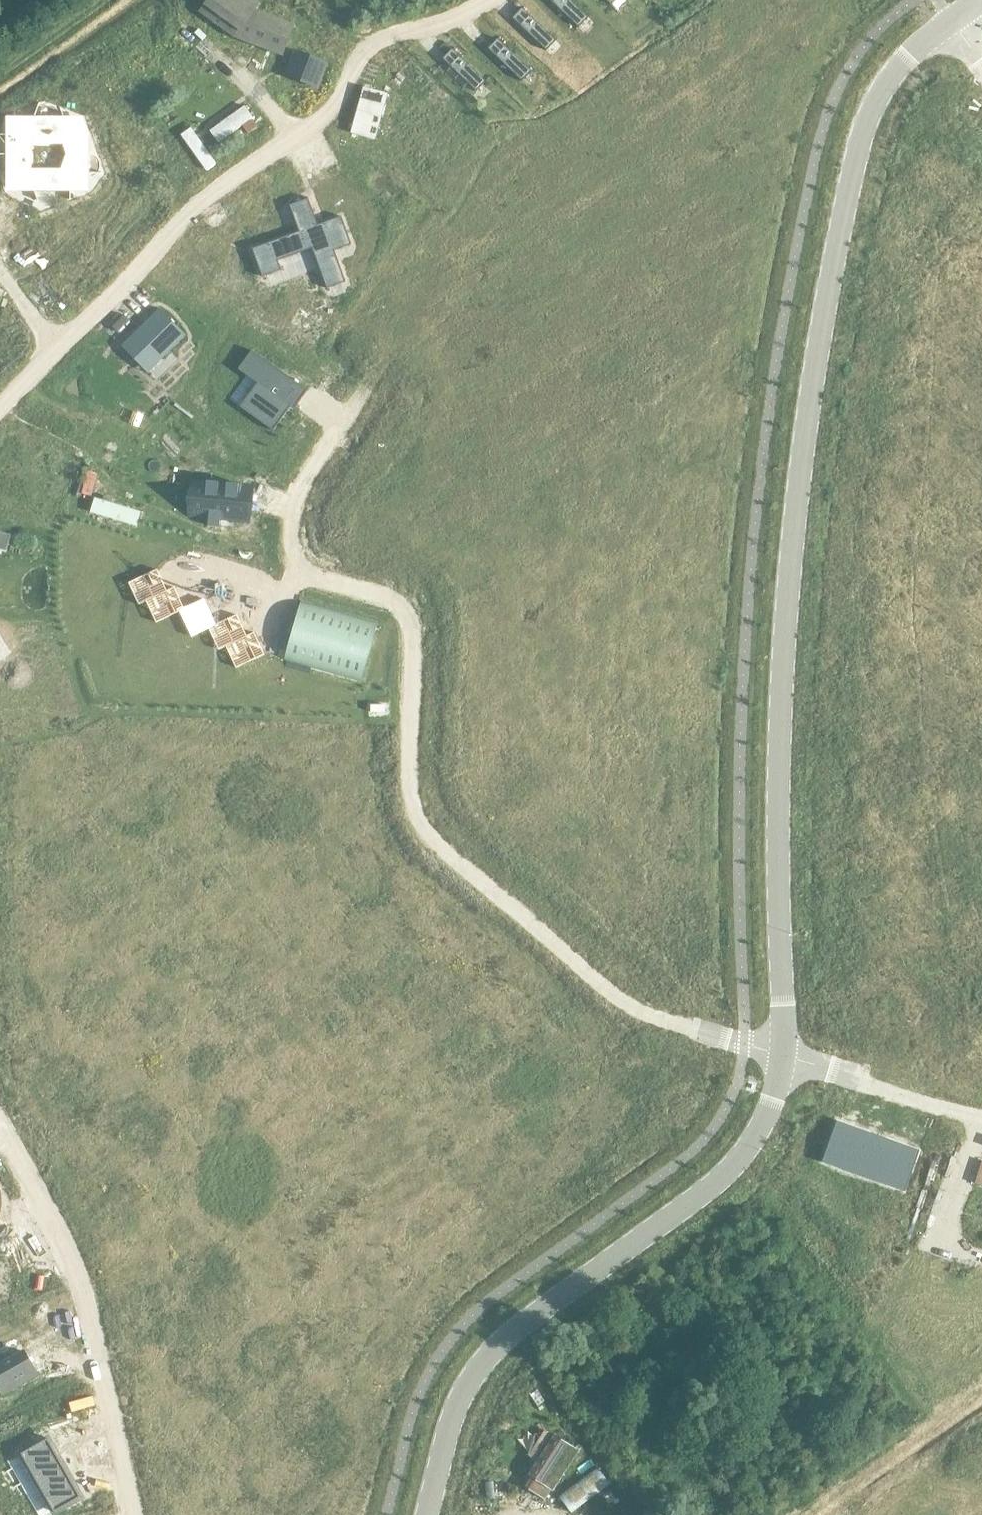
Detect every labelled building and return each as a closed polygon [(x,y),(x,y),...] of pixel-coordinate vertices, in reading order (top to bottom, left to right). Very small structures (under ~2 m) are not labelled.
[(205,6),(219,16),(215,22),(211,20),(211,21),(234,38),(251,44),(251,43),(250,43),(251,39),(283,52),(294,26),(295,26),(296,25),(260,11),(259,13),(253,8),(257,2),(256,1),(255,3),(253,0),(210,0),(205,6)] [(579,28),(589,18),(570,0),(550,0),(579,28)] [(522,8),(513,18),(547,51),(556,41),(522,8)] [(498,39),(488,49),(522,81),(532,71),(498,39)] [(452,49),(443,59),(477,92),(486,82),(452,49)] [(289,66),(285,76),(287,77),(287,76),(317,88),(323,73),(327,62),(325,61),(325,62),(295,51),(290,66),(289,66)] [(402,55),(384,73),(404,93),(422,74),(402,55)] [(372,108),(356,126),(364,134),(381,116),(372,108)] [(6,145),(6,192),(90,192),(90,135),(83,116),(6,116),(6,135),(0,134),(0,136),(6,145)] [(353,177),(341,161),(334,166),(345,182),(353,177)] [(334,166),(326,171),(338,188),(345,182),(334,166)] [(318,225),(309,198),(290,205),(300,232),(253,249),(263,277),(282,270),(278,261),(313,248),(327,289),(346,282),(335,251),(352,245),(342,216),(318,225)] [(185,337),(159,310),(130,338),(157,364),(185,337)] [(102,331),(110,340),(122,329),(113,320),(102,331)] [(251,352),(239,369),(258,383),(240,407),(273,431),(295,402),(298,404),(307,392),(308,391),(252,350),(251,352)] [(192,485),(189,511),(209,513),(208,526),(220,528),(221,515),(249,517),(252,491),(192,485)] [(5,552),(10,534),(0,531),(0,551),(5,552)] [(157,569),(128,583),(139,605),(146,602),(168,592),(167,590),(157,569)] [(168,592),(146,602),(156,623),(180,612),(179,611),(185,608),(175,587),(167,590),(168,592)] [(204,599),(189,606),(193,615),(209,608),(204,599)] [(185,608),(179,611),(180,612),(185,624),(195,620),(193,615),(189,606),(185,608)] [(209,608),(193,615),(195,620),(197,624),(213,617),(209,608)] [(217,625),(209,629),(219,651),(226,647),(248,637),(247,636),(237,615),(216,624),(217,625)] [(213,617),(197,624),(201,633),(209,629),(217,625),(216,624),(213,617)] [(195,620),(185,624),(191,637),(201,633),(197,624),(195,620)] [(248,637),(226,647),(236,668),(265,655),(254,632),(247,636),(248,637)] [(837,1121),(822,1162),(905,1192),(920,1150),(837,1121)] [(0,1366),(0,1388),(3,1393),(38,1373),(25,1351),(0,1366)] [(531,1479),(525,1488),(545,1500),(551,1491),(552,1492),(578,1451),(553,1436),(527,1477),(531,1479)] [(49,1438),(22,1453),(55,1512),(82,1497),(49,1438)] [(494,1482),(486,1483),(488,1499),(495,1498),(494,1482)]
